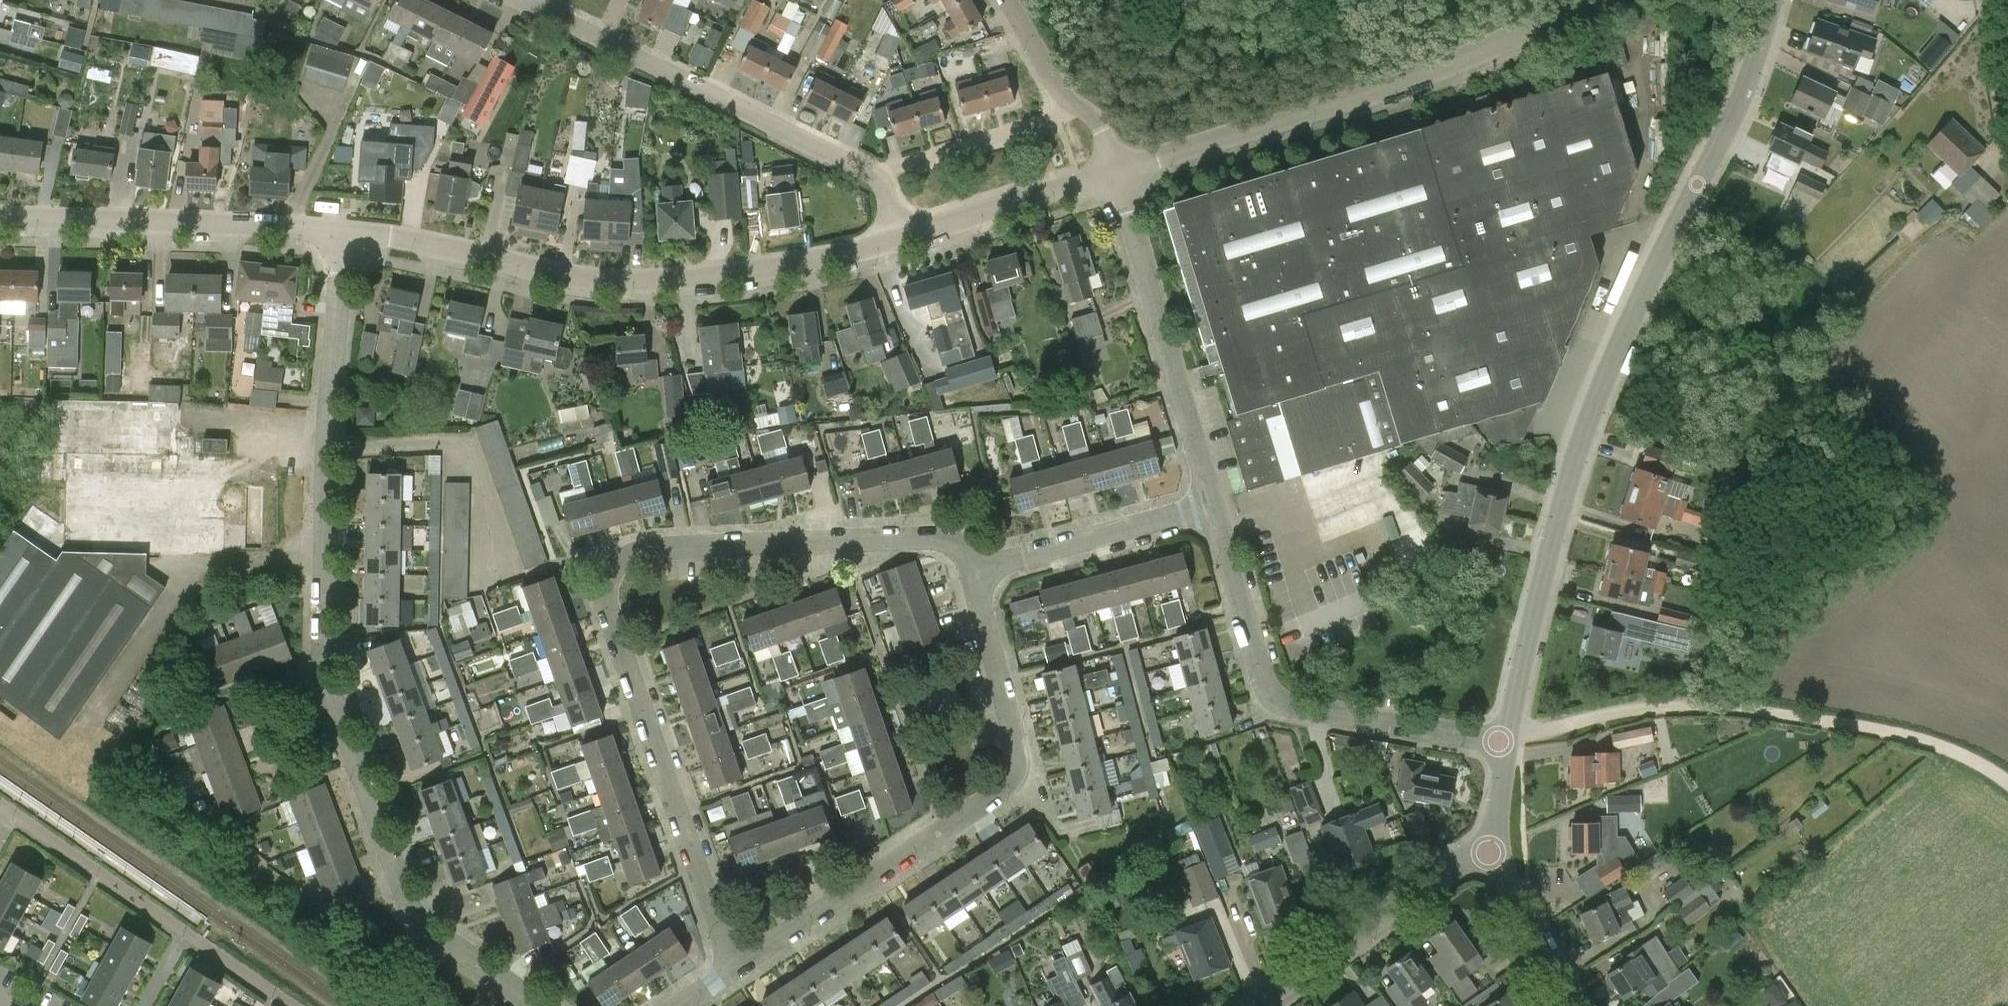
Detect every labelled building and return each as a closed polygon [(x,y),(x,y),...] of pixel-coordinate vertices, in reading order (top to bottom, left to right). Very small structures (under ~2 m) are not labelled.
[(119,12),(121,0),(102,0),(100,9),(119,12)] [(130,17),(134,0),(121,0),(119,12),(119,14),(130,17)] [(146,0),(134,0),(130,17),(142,19),(146,0)] [(158,0),(146,0),(142,19),(154,21),(158,0)] [(154,21),(166,23),(170,0),(158,0),(154,21)] [(166,23),(178,26),(182,2),(172,0),(170,0),(166,23)] [(371,9),(375,0),(352,0),(371,9)] [(411,28),(425,0),(424,0),(397,0),(389,17),(411,28)] [(425,0),(411,28),(408,35),(418,41),(420,37),(422,33),(434,39),(447,12),(425,0)] [(672,3),(666,0),(646,0),(639,18),(683,37),(686,30),(694,12),(672,3)] [(733,9),(737,0),(712,0),(733,9)] [(898,13),(914,3),(913,0),(891,0),(898,13)] [(947,9),(963,0),(942,0),(947,9)] [(970,0),(963,0),(947,9),(954,20),(944,25),(952,38),(982,20),(970,0)] [(1826,0),(1872,14),(1876,0),(1826,0)] [(290,1),(284,13),(297,20),(298,17),(297,16),(302,6),(290,1)] [(753,1),(729,49),(739,55),(764,7),(753,1)] [(189,28),(194,4),(182,2),(178,26),(189,28)] [(201,30),(206,6),(194,4),(189,28),(201,30)] [(213,32),(217,9),(206,6),(201,30),(213,32)] [(225,34),(229,11),(217,9),(213,32),(216,33),(225,34)] [(806,14),(799,10),(794,20),(802,24),(806,14)] [(237,37),(241,13),(229,11),(225,34),(237,37)] [(447,12),(434,39),(456,50),(469,23),(447,12)] [(787,32),(788,30),(792,21),(775,12),(770,23),(787,32)] [(241,13),(237,37),(249,39),(263,41),(266,22),(252,19),(253,15),(241,13)] [(291,32),(297,20),(284,13),(278,25),(291,32)] [(315,38),(327,42),(336,24),(325,18),(315,38)] [(836,19),(831,28),(843,35),(848,26),(836,19)] [(1859,53),(1870,57),(1875,40),(1878,31),(1852,23),(1849,31),(1817,20),(1806,52),(1822,58),(1837,63),(1853,69),(1859,53)] [(788,30),(798,35),(802,26),(792,21),(788,30)] [(16,22),(14,32),(28,36),(42,40),(45,29),(16,22)] [(831,28),(818,22),(801,54),(814,61),(817,54),(824,41),(831,28)] [(493,34),(469,23),(456,50),(479,62),(493,34)] [(346,29),(336,24),(327,42),(338,46),(346,29)] [(68,25),(65,43),(83,47),(86,29),(68,25)] [(689,62),(706,70),(724,31),(714,26),(704,47),(698,44),(689,62)] [(876,54),(890,60),(900,37),(886,29),(876,54)] [(26,47),(28,36),(14,32),(11,43),(26,47)] [(216,33),(212,52),(233,56),(237,37),(225,34),(216,33)] [(1917,58),(1932,71),(1952,47),(1937,34),(1917,58)] [(249,39),(237,37),(233,56),(262,61),(266,42),(263,41),(249,39)] [(753,38),(738,68),(762,79),(773,58),(764,53),(768,46),(753,38)] [(824,41),(817,54),(830,61),(837,47),(824,41)] [(130,42),(127,63),(150,66),(153,45),(130,42)] [(403,48),(392,44),(385,59),(395,64),(397,58),(398,58),(403,48)] [(925,45),(914,51),(920,61),(930,55),(925,45)] [(152,66),(195,76),(199,57),(156,48),(152,66)] [(414,53),(403,48),(398,58),(409,63),(414,53)] [(79,55),(64,51),(59,67),(74,72),(79,55)] [(353,64),(312,52),(304,79),(345,91),(353,64)] [(781,62),(773,58),(762,79),(785,91),(800,62),(785,54),(781,62)] [(493,56),(467,105),(485,114),(511,66),(493,56)] [(385,69),(372,62),(362,85),(376,91),(385,69)] [(933,62),(920,66),(923,78),(936,75),(933,62)] [(1563,85),(1586,79),(1582,65),(1559,72),(1563,85)] [(881,85),(885,70),(874,67),(871,82),(881,85)] [(991,81),(982,84),(990,108),(1014,100),(1005,69),(989,74),(991,81)] [(805,101),(828,112),(839,91),(831,87),(835,79),(820,72),(805,101)] [(427,87),(437,92),(443,79),(431,73),(425,87),(427,87)] [(903,73),(891,77),(895,89),(907,85),(903,73)] [(1401,444),(1400,442),(1539,402),(1562,347),(1598,264),(1589,235),(1613,228),(1637,173),(1609,76),(1424,130),(1425,134),(1173,208),(1163,211),(1209,364),(1218,361),(1220,366),(1221,370),(1218,373),(1221,382),(1223,382),(1234,419),(1226,422),(1247,490),(1401,444)] [(1870,92),(1874,83),(1858,76),(1854,85),(1870,92)] [(458,87),(443,79),(437,92),(453,99),(453,98),(462,103),(467,105),(478,84),(463,77),(458,87)] [(1881,122),(1890,104),(1872,95),(1871,98),(1851,88),(1846,99),(1835,94),(1835,93),(1803,77),(1791,103),(1821,118),(1829,100),(1842,106),(1841,108),(1845,110),(1861,117),(1863,113),(1881,122)] [(2,92),(37,101),(37,97),(28,95),(30,87),(0,78),(0,91),(2,92)] [(965,115),(990,108),(982,84),(974,87),(971,79),(955,84),(965,115)] [(260,81),(257,93),(272,96),(274,84),(260,81)] [(1878,81),(1872,92),(1893,103),(1899,91),(1878,81)] [(629,83),(628,110),(647,112),(650,91),(629,83)] [(453,100),(437,92),(427,87),(420,102),(441,113),(438,118),(452,125),(462,103),(453,98),(453,99),(453,100)] [(847,95),(839,91),(828,112),(852,124),(866,95),(851,87),(847,95)] [(922,102),(914,105),(921,129),(945,121),(936,90),(920,95),(922,102)] [(896,136),(921,129),(914,105),(905,108),(903,100),(886,105),(896,136)] [(139,105),(126,103),(120,134),(132,137),(139,105)] [(230,169),(231,151),(234,151),(234,150),(238,151),(238,144),(235,144),(235,132),(222,131),(222,123),(223,104),(201,103),(200,124),(203,124),(202,148),(201,164),(189,164),(187,189),(216,191),(217,169),(230,169)] [(73,112),(60,109),(54,136),(67,139),(73,112)] [(1963,194),(1980,176),(1969,165),(1984,150),(1951,119),(1927,145),(1959,175),(1951,183),(1963,194)] [(1794,128),(1793,130),(1781,124),(1769,150),(1798,164),(1799,161),(1819,170),(1826,153),(1806,144),(1810,135),(1794,128)] [(360,160),(359,168),(371,169),(373,169),(372,183),(371,188),(370,200),(386,201),(401,202),(401,194),(403,180),(407,180),(411,129),(392,128),(387,127),(386,147),(361,145),(360,160)] [(138,167),(140,167),(138,184),(165,188),(167,171),(170,172),(174,135),(145,132),(143,149),(141,148),(138,167)] [(507,133),(504,144),(516,147),(517,144),(519,136),(507,133)] [(13,170),(17,139),(0,137),(0,168),(13,170)] [(43,142),(17,139),(13,170),(39,173),(43,142)] [(572,139),(571,150),(583,152),(585,140),(572,139)] [(439,189),(436,208),(463,213),(464,205),(465,199),(467,199),(467,197),(477,195),(479,184),(470,179),(474,158),(463,156),(465,144),(453,142),(451,154),(450,154),(446,176),(442,175),(439,189)] [(287,145),(254,143),(253,165),(264,166),(265,150),(287,150),(287,145)] [(516,147),(512,167),(511,172),(525,175),(531,147),(517,144),(516,147)] [(72,174),(111,179),(115,149),(94,146),(93,152),(75,149),(72,174)] [(335,147),(335,161),(352,162),(353,147),(335,147)] [(253,170),(251,193),(253,193),(253,196),(286,199),(287,196),(288,196),(288,190),(291,191),(293,173),(290,173),(291,156),(269,154),(267,171),(253,170)] [(566,183),(579,186),(585,159),(572,156),(566,183)] [(598,162),(585,159),(579,186),(591,189),(598,162)] [(641,188),(639,160),(626,161),(628,185),(628,189),(641,188)] [(767,196),(772,229),(799,225),(797,211),(799,211),(796,192),(792,193),(791,183),(795,182),(793,165),(771,168),(774,195),(767,196)] [(758,169),(741,170),(744,210),(758,209),(757,183),(759,183),(758,169)] [(711,220),(741,218),(738,172),(708,174),(711,220)] [(1808,178),(1800,174),(1789,199),(1794,201),(1791,208),(1805,215),(1818,202),(1826,187),(1808,178)] [(533,182),(522,180),(513,223),(520,225),(519,234),(532,237),(542,190),(532,188),(533,182)] [(662,239),(694,237),(691,202),(683,203),(681,183),(662,185),(664,204),(659,205),(662,239)] [(554,193),(542,190),(532,237),(547,240),(549,231),(556,233),(566,186),(556,184),(554,193)] [(609,201),(606,249),(620,250),(621,240),(629,241),(629,232),(642,233),(642,196),(641,188),(628,189),(628,185),(610,184),(610,194),(609,201)] [(1928,226),(1944,211),(1932,199),(1917,213),(1928,226)] [(1961,216),(1974,228),(1977,225),(1979,227),(1991,213),(1976,199),(1961,216)] [(591,248),(606,249),(609,201),(587,200),(584,238),(592,239),(591,248)] [(1079,236),(1053,244),(1060,270),(1055,272),(1058,282),(1064,281),(1070,303),(1093,297),(1087,276),(1095,274),(1087,249),(1083,250),(1079,236)] [(986,289),(986,291),(977,293),(988,333),(1002,329),(999,320),(1018,314),(1013,298),(1014,298),(1010,284),(1023,280),(1022,278),(1033,275),(1029,262),(1018,265),(1015,255),(987,263),(994,287),(986,289)] [(236,299),(265,302),(269,265),(240,262),(239,270),(236,299)] [(298,268),(269,265),(265,302),(279,304),(279,310),(293,312),(298,268)] [(930,321),(961,313),(958,302),(966,300),(957,269),(939,274),(939,276),(934,277),(934,278),(904,287),(910,309),(911,309),(914,321),(929,316),(930,321)] [(14,300),(14,271),(0,271),(0,313),(1,313),(2,300),(14,300)] [(39,272),(14,271),(14,300),(26,301),(25,314),(36,314),(36,301),(38,301),(39,272)] [(59,301),(60,301),(59,317),(50,317),(49,367),(79,368),(79,339),(67,339),(67,318),(78,318),(78,302),(91,302),(92,273),(60,272),(59,301)] [(124,299),(141,300),(142,275),(113,274),(113,299),(114,299),(113,315),(123,315),(124,299)] [(168,309),(194,310),(195,276),(168,276),(168,309)] [(220,311),(221,277),(195,276),(194,310),(220,311)] [(390,289),(384,314),(380,313),(376,330),(390,333),(389,338),(400,341),(393,372),(416,377),(426,335),(410,332),(413,320),(414,321),(419,295),(390,289)] [(847,306),(853,328),(838,333),(844,354),(884,342),(881,331),(885,330),(879,310),(876,311),(872,299),(847,306)] [(493,338),(478,334),(483,309),(452,302),(449,313),(446,330),(468,335),(463,354),(489,359),(493,338)] [(1098,336),(1104,334),(1096,311),(1071,319),(1084,361),(1097,357),(1095,350),(1102,348),(1098,336)] [(245,332),(247,332),(245,351),(259,353),(263,315),(248,313),(245,332)] [(820,360),(818,343),(820,343),(816,313),(789,316),(793,345),(799,345),(801,363),(820,360)] [(156,337),(180,337),(180,315),(157,314),(156,337)] [(208,337),(232,338),(233,316),(209,315),(208,337)] [(31,347),(47,348),(48,318),(31,317),(31,347)] [(541,371),(544,356),(554,358),(553,362),(556,366),(565,368),(569,366),(572,352),(569,349),(558,346),(562,327),(531,320),(525,344),(509,340),(504,363),(541,371)] [(962,360),(974,357),(964,321),(932,330),(939,353),(959,347),(962,360)] [(737,323),(700,328),(705,373),(687,375),(693,394),(715,391),(729,389),(727,370),(742,368),(739,341),(737,323)] [(379,334),(364,331),(358,359),(373,363),(379,334)] [(633,364),(635,379),(658,377),(657,361),(647,362),(645,336),(617,338),(619,365),(633,364)] [(899,392),(921,383),(908,351),(886,360),(896,383),(899,392)] [(984,390),(997,387),(995,379),(997,378),(990,355),(945,368),(947,376),(935,380),(939,395),(982,383),(984,390)] [(258,361),(256,389),(282,391),(284,369),(273,368),(273,362),(258,361)] [(150,362),(136,362),(136,393),(150,393),(150,362)] [(633,386),(632,365),(619,365),(619,386),(633,386)] [(578,374),(584,393),(598,388),(592,370),(578,374)] [(826,398),(850,392),(845,371),(820,378),(826,398)] [(686,414),(682,375),(666,376),(670,416),(686,414)] [(120,380),(109,380),(109,391),(120,391),(120,380)] [(97,382),(86,382),(86,393),(97,393),(97,382)] [(150,385),(150,403),(179,403),(179,402),(179,401),(180,386),(150,385)] [(1093,391),(1097,404),(1108,400),(1101,388),(1093,391)] [(485,396),(461,391),(455,416),(479,421),(485,396)] [(68,399),(67,409),(84,411),(86,401),(68,399)] [(717,400),(701,401),(704,428),(720,427),(717,400)] [(755,417),(757,428),(782,422),(782,424),(798,421),(794,404),(778,407),(779,412),(755,417)] [(590,418),(588,405),(558,411),(561,424),(590,418)] [(375,406),(359,406),(359,422),(375,422),(375,406)] [(1128,408),(1118,411),(1125,436),(1134,433),(1128,408)] [(1116,438),(1125,436),(1118,411),(1109,413),(1116,438)] [(1105,414),(1096,416),(1098,424),(1107,422),(1105,414)] [(927,416),(918,418),(925,444),(934,442),(927,416)] [(916,447),(925,444),(918,418),(909,421),(915,445),(916,447)] [(476,428),(480,439),(502,431),(498,420),(476,428)] [(1080,421),(1071,424),(1078,449),(1087,446),(1080,421)] [(1463,424),(1467,436),(1478,433),(1470,422),(1463,424)] [(610,423),(593,429),(599,445),(616,440),(610,423)] [(1069,451),(1078,449),(1071,424),(1062,426),(1069,451)] [(782,429),(768,433),(773,451),(787,447),(782,429)] [(870,432),(877,457),(887,454),(880,429),(870,432)] [(502,431),(480,439),(483,450),(506,442),(502,431)] [(868,459),(877,457),(870,432),(861,434),(868,459)] [(762,454),(773,451),(768,433),(757,436),(762,454)] [(1033,434),(1024,436),(1031,462),(1040,459),(1033,434)] [(1021,465),(1031,462),(1024,436),(1015,439),(1021,465)] [(1176,451),(1172,436),(1153,441),(1152,441),(1128,447),(1137,478),(1161,472),(1157,457),(1176,451)] [(734,438),(721,441),(727,460),(739,457),(734,438)] [(205,440),(204,453),(227,453),(227,441),(205,440)] [(709,445),(714,464),(727,460),(721,441),(709,445)] [(1460,474),(1469,458),(1439,441),(1430,458),(1460,474)] [(506,442),(483,450),(487,461),(509,453),(506,442)] [(934,442),(925,444),(928,454),(936,486),(960,479),(954,456),(952,448),(937,452),(934,442)] [(678,475),(670,443),(655,447),(663,479),(678,475)] [(1137,478),(1128,447),(1105,454),(1113,485),(1137,478)] [(1677,456),(1648,447),(1642,464),(1671,474),(1677,456)] [(667,511),(658,479),(643,483),(634,448),(624,451),(634,486),(642,517),(667,511)] [(631,476),(624,451),(616,453),(622,478),(631,476)] [(509,453),(487,461),(491,472),(513,464),(509,453)] [(916,458),(904,461),(913,492),(936,486),(928,454),(916,458)] [(1113,485),(1105,454),(1082,460),(1090,491),(1113,485)] [(803,456),(778,463),(786,494),(811,487),(803,456)] [(1430,464),(1422,456),(1413,464),(1421,473),(1430,464)] [(731,476),(727,460),(714,464),(718,479),(707,482),(715,513),(739,507),(731,476)] [(1090,491),(1082,460),(1057,466),(1066,498),(1090,491)] [(587,461),(578,463),(585,488),(593,485),(587,461)] [(913,492),(904,461),(880,468),(889,499),(913,492)] [(596,530),(587,498),(585,488),(578,463),(569,466),(575,490),(560,495),(571,536),(596,530)] [(786,494),(778,463),(754,469),(762,500),(786,494)] [(1411,463),(1397,476),(1421,501),(1435,487),(1411,463)] [(513,464),(491,472),(495,482),(517,475),(513,464)] [(1066,498),(1057,466),(1034,473),(1042,504),(1066,498)] [(856,474),(865,506),(889,499),(880,468),(856,474)] [(754,469),(731,476),(739,507),(762,500),(754,469)] [(1670,480),(1637,469),(1629,491),(1663,502),(1670,480)] [(530,475),(540,525),(557,521),(552,491),(545,493),(541,473),(530,475)] [(1009,480),(1018,511),(1042,504),(1034,473),(1009,480)] [(411,500),(411,475),(368,474),(368,499),(400,500),(411,500)] [(499,493),(521,485),(517,475),(495,482),(499,493)] [(431,476),(431,500),(440,500),(441,477),(431,476)] [(470,483),(446,483),(445,493),(469,494),(470,483)] [(1447,491),(1445,501),(1502,514),(1507,492),(1478,486),(1478,487),(1460,483),(1458,494),(1447,491)] [(521,485),(499,493),(502,504),(525,496),(521,485)] [(625,488),(611,492),(619,523),(642,517),(634,486),(625,488)] [(1654,529),(1663,502),(1629,491),(1621,517),(1654,529)] [(596,496),(587,498),(596,530),(619,523),(611,492),(596,496)] [(469,494),(445,493),(445,506),(469,507),(469,494)] [(525,496),(502,504),(506,515),(529,507),(525,496)] [(1676,498),(1673,508),(1685,511),(1687,501),(1676,498)] [(400,500),(368,499),(367,524),(400,524),(400,500)] [(440,500),(431,500),(430,525),(440,525),(440,500)] [(1469,529),(1497,536),(1502,514),(1445,501),(1443,512),(1453,514),(1471,517),(1469,529)] [(60,739),(167,587),(146,573),(147,554),(146,545),(64,545),(64,521),(58,522),(33,504),(27,512),(12,534),(0,551),(0,694),(60,739)] [(469,507),(445,506),(445,518),(469,519),(469,507)] [(529,507),(506,515),(510,526),(532,518),(529,507)] [(1682,523),(1685,511),(1673,508),(1670,520),(1682,523)] [(469,519),(445,518),(445,529),(469,529),(469,519)] [(532,518),(510,526),(514,536),(536,528),(532,518)] [(400,524),(367,524),(367,548),(408,549),(408,539),(400,539),(400,524)] [(440,525),(430,525),(430,550),(439,550),(440,525)] [(536,528),(514,536),(518,547),(540,539),(536,528)] [(469,529),(445,529),(444,540),(468,541),(469,529)] [(540,539),(518,547),(521,558),(544,550),(540,539)] [(468,541),(444,540),(444,552),(468,552),(468,541)] [(1613,544),(1607,569),(1649,580),(1651,571),(1644,569),(1648,553),(1613,544)] [(408,549),(367,548),(366,574),(399,574),(399,550),(408,550),(408,549)] [(439,550),(430,550),(429,575),(439,575),(439,550)] [(525,569),(548,561),(544,550),(521,558),(525,569)] [(468,552),(444,552),(444,563),(468,564),(468,552)] [(1191,584),(1183,553),(1159,560),(1167,590),(1191,584)] [(1701,572),(1704,560),(1679,554),(1676,567),(1701,572)] [(1135,566),(1143,597),(1167,590),(1159,560),(1135,566)] [(914,561),(879,573),(888,600),(923,588),(914,561)] [(468,564),(444,563),(444,575),(468,575),(468,564)] [(1111,572),(1120,603),(1143,597),(1135,566),(1111,572)] [(1649,580),(1607,569),(1601,594),(1636,603),(1649,606),(1653,592),(1662,594),(1664,584),(1666,574),(1655,571),(1653,581),(1649,580)] [(1088,579),(1096,610),(1120,603),(1111,572),(1088,579)] [(399,574),(366,574),(366,599),(399,599),(399,574)] [(439,575),(429,575),(429,600),(438,600),(439,575)] [(443,586),(467,587),(468,575),(444,575),(443,586)] [(554,576),(523,587),(531,611),(562,600),(554,576)] [(1064,585),(1073,616),(1096,610),(1088,579),(1064,585)] [(1064,585),(1040,591),(1043,605),(1034,607),(1038,622),(1047,619),(1048,622),(1073,616),(1064,585)] [(478,625),(467,598),(467,587),(443,586),(443,598),(444,598),(455,633),(478,625)] [(837,588),(813,596),(824,627),(847,619),(837,588)] [(896,624),(932,612),(923,588),(888,600),(896,624)] [(790,604),(800,635),(824,627),(813,596),(790,604)] [(404,625),(398,625),(399,599),(366,599),(365,624),(379,624),(381,635),(406,631),(404,625)] [(438,626),(438,600),(429,600),(428,626),(438,626)] [(539,634),(570,623),(562,600),(531,611),(539,634)] [(1025,612),(1022,600),(1010,604),(1013,615),(1025,612)] [(1180,600),(1170,603),(1176,628),(1186,625),(1180,600)] [(887,611),(884,602),(872,606),(874,615),(887,611)] [(271,603),(259,607),(262,615),(274,611),(271,603)] [(1168,630),(1176,628),(1170,603),(1162,605),(1168,630)] [(766,613),(777,643),(800,635),(790,604),(766,613)] [(493,615),(496,623),(520,615),(517,606),(493,615)] [(1661,608),(1658,623),(1687,630),(1691,615),(1661,608)] [(249,622),(245,612),(233,617),(237,627),(249,622)] [(905,651),(941,638),(932,612),(896,624),(905,651)] [(1593,627),(1586,657),(1616,665),(1624,635),(1689,651),(1694,632),(1613,612),(1608,631),(1593,627)] [(754,652),(777,643),(766,613),(743,621),(747,633),(754,652)] [(1133,613),(1123,615),(1129,641),(1139,638),(1133,613)] [(524,624),(520,615),(496,623),(500,633),(524,624)] [(1121,643),(1129,641),(1123,615),(1114,618),(1121,643)] [(1423,616),(1409,619),(1411,627),(1425,624),(1423,616)] [(292,659),(279,623),(253,633),(266,668),(292,659)] [(547,657),(578,646),(570,623),(539,634),(547,657)] [(1085,626),(1075,628),(1082,653),(1092,651),(1085,626)] [(428,631),(436,655),(446,651),(438,628),(428,631)] [(1073,656),(1082,653),(1075,628),(1067,631),(1073,656)] [(1175,638),(1181,662),(1213,654),(1206,629),(1175,638)] [(419,660),(410,637),(407,639),(406,631),(381,635),(382,646),(369,651),(378,675),(409,664),(419,660)] [(229,642),(242,678),(266,668),(253,633),(229,642)] [(837,635),(828,638),(837,663),(846,660),(837,635)] [(127,745),(172,678),(171,638),(166,636),(149,662),(153,665),(108,731),(127,745)] [(663,648),(672,673),(703,662),(694,638),(663,648)] [(828,666),(837,663),(828,638),(819,642),(828,666)] [(711,649),(714,659),(738,651),(735,641),(711,649)] [(209,669),(216,687),(242,678),(229,642),(203,653),(192,657),(197,673),(209,669)] [(1068,658),(1064,642),(1043,648),(1047,663),(1068,658)] [(578,646),(547,657),(555,680),(586,669),(578,646)] [(1128,652),(1134,676),(1144,674),(1137,650),(1128,652)] [(446,651),(436,655),(445,678),(455,674),(446,651)] [(741,659),(738,651),(714,659),(717,667),(741,659)] [(791,651),(782,654),(790,679),(800,675),(791,651)] [(510,661),(512,670),(537,661),(534,653),(510,661)] [(782,682),(790,679),(782,654),(773,657),(782,682)] [(1213,654),(1181,662),(1187,686),(1219,678),(1213,654)] [(1113,657),(1119,680),(1128,678),(1122,655),(1113,657)] [(540,671),(537,661),(512,670),(516,679),(540,671)] [(703,662),(672,673),(680,696),(711,685),(703,662)] [(1180,663),(1167,666),(1174,689),(1186,686),(1180,663)] [(409,664),(378,675),(386,699),(417,687),(409,664)] [(1078,682),(1075,666),(1043,674),(1049,699),(1081,691),(1110,683),(1107,670),(1083,676),(1084,680),(1078,682)] [(864,668),(833,678),(842,702),(872,691),(864,668)] [(586,669),(555,680),(563,703),(594,692),(586,669)] [(455,674),(445,678),(453,701),(463,697),(455,674)] [(1141,700),(1150,698),(1144,674),(1134,676),(1141,700)] [(1117,706),(1134,702),(1128,678),(1119,680),(1124,700),(1116,702),(1117,706)] [(1219,678),(1187,686),(1194,710),(1226,701),(1219,678)] [(711,685),(680,696),(687,719),(719,708),(711,685)] [(771,685),(761,688),(765,701),(775,698),(771,685)] [(417,687),(386,699),(395,722),(425,710),(417,687)] [(727,696),(730,705),(754,697),(751,688),(727,696)] [(872,691),(842,702),(849,725),(880,714),(872,691)] [(1081,691),(1049,699),(1055,723),(1087,715),(1081,691)] [(603,716),(594,692),(563,703),(572,727),(573,727),(575,733),(602,724),(600,717),(603,716)] [(463,697),(453,701),(462,724),(472,721),(463,697)] [(757,705),(754,697),(730,705),(733,714),(757,705)] [(804,706),(807,714),(831,706),(828,697),(804,706)] [(1150,698),(1141,700),(1147,724),(1156,722),(1150,698)] [(526,707),(529,716),(553,707),(550,699),(526,707)] [(1232,726),(1226,701),(1194,710),(1200,735),(1232,726)] [(1131,728),(1140,725),(1134,702),(1117,706),(1120,723),(1129,721),(1131,728)] [(223,706),(188,719),(197,743),(232,730),(223,706)] [(835,715),(831,706),(807,714),(810,724),(835,715)] [(556,717),(553,707),(529,716),(532,725),(556,717)] [(719,708),(687,719),(695,741),(726,731),(719,708)] [(425,710),(395,722),(403,745),(434,734),(449,728),(446,719),(431,725),(425,710)] [(555,713),(560,730),(571,726),(566,710),(555,713)] [(880,714),(849,725),(857,748),(888,737),(880,714)] [(1087,715),(1055,723),(1061,747),(1093,739),(1087,715)] [(481,745),(472,721),(462,724),(471,749),(481,745)] [(1163,748),(1156,722),(1147,724),(1154,750),(1163,748)] [(1137,751),(1147,749),(1140,725),(1131,728),(1131,730),(1115,734),(1116,739),(1124,736),(1127,746),(1135,744),(1137,751)] [(1650,727),(1612,736),(1614,749),(1653,741),(1650,727)] [(454,754),(445,731),(450,730),(449,728),(434,734),(403,745),(412,769),(454,754)] [(207,769),(242,756),(232,730),(197,743),(207,769)] [(726,731),(695,741),(703,764),(734,754),(726,731)] [(157,739),(162,752),(176,747),(171,734),(157,739)] [(582,744),(591,768),(620,758),(612,734),(582,744)] [(742,742),(745,752),(770,743),(767,734),(742,742)] [(1387,743),(1337,736),(1335,747),(1375,754),(1377,759),(1385,759),(1387,743)] [(888,737),(857,748),(865,771),(896,760),(888,737)] [(1067,771),(1099,763),(1093,739),(1061,747),(1067,771)] [(773,751),(770,743),(745,752),(748,760),(773,751)] [(820,753),(823,761),(846,752),(844,744),(820,753)] [(1147,749),(1137,751),(1143,775),(1153,773),(1147,749)] [(850,762),(846,752),(823,761),(826,771),(850,762)] [(1568,774),(1569,785),(1571,785),(1572,788),(1603,787),(1603,783),(1619,783),(1619,752),(1595,752),(1595,755),(1571,756),(1571,774),(1568,774)] [(743,778),(734,754),(703,764),(711,789),(743,778)] [(216,794),(251,781),(242,756),(207,769),(216,794)] [(506,757),(494,762),(496,766),(507,762),(506,757)] [(620,758),(591,768),(599,791),(628,781),(620,758)] [(1107,783),(1118,781),(1113,758),(1102,760),(1107,783)] [(816,769),(814,760),(803,763),(806,772),(816,769)] [(896,760),(865,771),(873,794),(904,784),(896,760)] [(1422,769),(1424,763),(1404,760),(1399,789),(1406,790),(1404,799),(1428,803),(1428,801),(1449,805),(1454,778),(1438,775),(1439,772),(1422,769)] [(1640,767),(1644,778),(1658,773),(1654,761),(1640,767)] [(166,773),(163,763),(152,767),(155,777),(166,773)] [(1073,794),(1105,787),(1099,763),(1067,771),(1073,794)] [(552,773),(554,780),(578,772),(575,765),(552,773)] [(485,786),(494,783),(488,767),(479,771),(485,786)] [(581,782),(578,772),(554,780),(558,791),(581,782)] [(1153,775),(1153,773),(1143,775),(1150,800),(1159,798),(1157,789),(1171,785),(1167,772),(1153,775)] [(795,776),(786,779),(795,802),(803,799),(795,776)] [(777,782),(785,806),(795,802),(786,779),(777,782)] [(420,791),(429,816),(460,804),(451,780),(420,791)] [(261,807),(251,781),(216,794),(226,820),(261,807)] [(628,781),(599,791),(607,815),(636,804),(628,781)] [(1310,781),(1290,789),(1300,816),(1320,809),(1310,781)] [(325,784),(289,797),(299,823),(334,810),(325,784)] [(912,808),(904,784),(873,794),(881,818),(912,808)] [(1080,819),(1087,817),(1095,815),(1099,829),(1122,823),(1119,811),(1112,813),(1105,787),(1073,794),(1080,819)] [(493,809),(503,805),(497,790),(487,794),(493,809)] [(836,799),(838,806),(863,798),(860,790),(836,799)] [(574,800),(571,791),(560,795),(563,804),(574,800)] [(749,792),(741,795),(749,819),(757,816),(749,792)] [(735,808),(740,822),(749,819),(741,795),(731,799),(730,796),(721,800),(725,812),(735,808)] [(1623,797),(1607,797),(1608,812),(1624,811),(1623,797)] [(866,808),(863,798),(838,806),(842,816),(866,808)] [(203,799),(193,803),(196,810),(206,807),(203,799)] [(803,799),(795,802),(799,814),(809,844),(833,835),(831,828),(823,805),(807,810),(803,799)] [(524,801),(509,807),(512,815),(527,809),(524,801)] [(460,804),(429,816),(438,838),(468,827),(460,804)] [(615,838),(644,827),(636,804),(607,815),(595,818),(570,827),(574,836),(597,828),(598,831),(611,826),(615,838)] [(1322,827),(1340,872),(1373,859),(1361,829),(1385,819),(1379,805),(1322,827)] [(1415,838),(1431,831),(1421,809),(1406,816),(1415,838)] [(308,848),(343,835),(334,810),(299,823),(308,848)] [(757,816),(749,819),(764,860),(786,852),(776,822),(772,810),(757,816)] [(568,819),(570,827),(595,818),(593,811),(568,819)] [(502,833),(511,830),(505,813),(496,816),(502,833)] [(799,814),(776,822),(786,852),(809,844),(799,814)] [(1219,816),(1194,826),(1215,880),(1241,870),(1219,816)] [(1573,853),(1597,852),(1598,864),(1600,868),(1596,871),(1601,878),(1605,885),(1640,863),(1625,838),(1617,838),(1616,817),(1600,817),(1597,821),(1597,823),(1572,823),(1573,853)] [(729,827),(725,828),(729,838),(740,869),(764,860),(749,819),(740,822),(729,827)] [(1448,820),(1436,824),(1442,838),(1454,833),(1448,820)] [(1047,851),(1029,824),(1007,838),(1025,865),(1047,851)] [(446,861),(476,850),(468,827),(438,838),(446,861)] [(623,861),(652,850),(644,827),(615,838),(623,861)] [(1274,827),(1250,837),(1256,853),(1280,843),(1274,827)] [(548,837),(552,850),(569,844),(564,831),(548,837)] [(503,835),(504,840),(514,837),(512,832),(503,835)] [(1299,859),(1313,854),(1305,832),(1291,837),(1299,859)] [(343,835),(308,848),(317,872),(353,859),(343,835)] [(519,852),(514,837),(504,840),(510,856),(519,852)] [(1025,865),(1007,838),(987,852),(1005,879),(1025,865)] [(268,841),(261,844),(264,853),(271,851),(268,841)] [(571,852),(576,864),(590,859),(586,847),(571,852)] [(485,874),(476,850),(446,861),(455,886),(485,874)] [(661,874),(652,850),(623,861),(631,885),(661,874)] [(565,872),(564,866),(571,863),(568,853),(560,855),(558,851),(552,853),(559,874),(565,872)] [(1005,879),(987,852),(966,865),(984,893),(1005,879)] [(584,865),(587,873),(611,864),(608,857),(584,865)] [(362,885),(353,859),(317,872),(327,898),(362,885)] [(3,881),(33,898),(43,879),(13,862),(3,881)] [(525,870),(522,862),(513,865),(516,873),(525,870)] [(1101,882),(1088,862),(1077,869),(1090,889),(1101,882)] [(1194,907),(1218,897),(1204,862),(1180,871),(1194,907)] [(614,874),(611,864),(587,873),(591,883),(614,874)] [(984,893),(966,865),(946,879),(964,906),(984,893)] [(1263,872),(1245,879),(1262,926),(1263,928),(1265,928),(1264,927),(1265,927),(1280,921),(1299,914),(1296,906),(1281,865),(1263,872)] [(541,866),(492,884),(501,907),(532,896),(528,883),(545,876),(541,866)] [(1663,892),(1675,907),(1695,891),(1684,876),(1663,892)] [(925,893),(943,920),(964,906),(946,879),(925,893)] [(0,885),(0,903),(23,915),(33,898),(3,881),(0,885)] [(1069,883),(1047,898),(1053,906),(1075,892),(1069,883)] [(1721,900),(1711,887),(1679,912),(1689,925),(1721,900)] [(1112,906),(1126,899),(1122,891),(1108,898),(1112,906)] [(922,934),(943,920),(925,893),(904,907),(922,934)] [(1593,942),(1619,930),(1621,933),(1635,926),(1627,910),(1629,909),(1634,906),(1628,893),(1608,903),(1609,906),(1608,906),(1606,902),(1580,914),(1593,942)] [(532,896),(501,907),(509,930),(558,912),(554,902),(537,908),(532,896)] [(1027,911),(1033,920),(1053,906),(1047,898),(1027,911)] [(1020,899),(998,911),(1005,922),(1027,910),(1020,899)] [(1094,901),(1087,904),(1093,919),(1101,916),(1094,901)] [(0,903),(0,926),(13,933),(23,915),(0,903)] [(68,904),(62,914),(70,918),(76,907),(68,904)] [(637,906),(629,911),(643,931),(651,926),(637,906)] [(635,937),(643,931),(629,911),(621,916),(635,937)] [(1006,925),(1012,933),(1033,920),(1027,911),(1006,925)] [(562,922),(558,912),(509,930),(518,953),(549,942),(544,928),(562,922)] [(70,918),(62,914),(57,925),(64,929),(70,918)] [(75,924),(82,928),(89,918),(81,914),(75,924)] [(887,918),(865,933),(884,960),(905,946),(887,918)] [(1052,922),(1059,938),(1066,935),(1059,919),(1052,922)] [(1229,966),(1210,919),(1177,933),(1163,939),(1167,949),(1181,943),(1195,979),(1229,966)] [(1450,986),(1468,973),(1461,962),(1476,952),(1454,921),(1430,938),(1446,960),(1437,967),(1450,986)] [(82,928),(75,924),(70,935),(77,939),(82,928)] [(985,939),(991,947),(1012,933),(1006,925),(985,939)] [(0,926),(0,950),(2,952),(13,933),(0,926)] [(153,943),(123,926),(112,945),(142,962),(153,943)] [(670,927),(650,941),(668,968),(688,954),(670,927)] [(1734,929),(1725,938),(1735,948),(1744,939),(1734,929)] [(596,933),(588,938),(603,960),(611,954),(596,933)] [(884,960),(865,933),(845,946),(863,973),(884,960)] [(1629,960),(1608,974),(1610,977),(1607,979),(1612,987),(1615,985),(1624,998),(1644,985),(1651,996),(1666,986),(1668,985),(1666,982),(1677,971),(1655,937),(1626,956),(1629,960)] [(595,965),(603,960),(588,938),(581,943),(595,965)] [(1067,954),(1082,948),(1078,938),(1063,944),(1067,954)] [(43,950),(50,954),(56,943),(49,939),(43,950)] [(965,953),(971,961),(991,947),(985,939),(965,953)] [(1129,939),(1121,943),(1134,975),(1143,971),(1129,939)] [(629,955),(647,981),(668,968),(650,941),(629,955)] [(112,945),(102,963),(132,980),(142,962),(112,945)] [(863,973),(845,946),(824,960),(843,987),(863,973)] [(1018,946),(1011,948),(1015,958),(1022,955),(1018,946)] [(55,960),(63,964),(69,953),(61,949),(55,960)] [(50,954),(43,950),(37,960),(44,964),(50,954)] [(1007,951),(997,956),(1003,968),(1013,963),(1007,951)] [(1083,951),(1065,958),(1075,981),(1092,974),(1083,951)] [(1416,993),(1432,982),(1433,983),(1442,977),(1435,967),(1426,973),(1411,952),(1387,969),(1403,991),(1393,998),(1399,1005),(1420,1005),(1424,1003),(1416,993)] [(949,975),(971,961),(965,953),(944,967),(949,975)] [(608,968),(626,995),(647,981),(629,955),(608,968)] [(1064,986),(1075,981),(1065,958),(1054,963),(1064,986)] [(63,964),(55,960),(50,970),(57,974),(63,964)] [(843,987),(824,960),(804,973),(822,1001),(843,987)] [(102,963),(92,981),(122,997),(132,980),(102,963)] [(181,985),(211,1002),(221,984),(191,967),(181,985)] [(604,1005),(610,1005),(626,995),(608,968),(588,983),(604,1005)] [(1669,1002),(1698,981),(1689,968),(1668,983),(1670,984),(1651,998),(1657,1005),(1671,1005),(1669,1002)] [(796,1005),(814,1005),(822,1001),(804,973),(784,987),(796,1005)] [(925,975),(904,989),(910,998),(931,984),(925,975)] [(935,992),(941,1002),(968,986),(961,975),(935,992)] [(1130,994),(1128,995),(1124,985),(1116,989),(1110,976),(1090,985),(1101,1005),(1136,1005),(1130,994)] [(92,981),(82,999),(95,1005),(118,1005),(122,997),(92,981)] [(171,1003),(176,1005),(209,1005),(211,1002),(181,985),(171,1003)] [(784,987),(762,1001),(766,1005),(796,1005),(784,987)] [(1775,987),(1765,994),(1773,1005),(1785,1005),(1787,1004),(1775,987)] [(884,1005),(897,1005),(910,998),(904,989),(882,1004),(884,1005)] [(1334,1005),(1363,1005),(1354,993),(1334,1005)] [(1509,993),(1487,1005),(1517,1005),(1509,993)]
